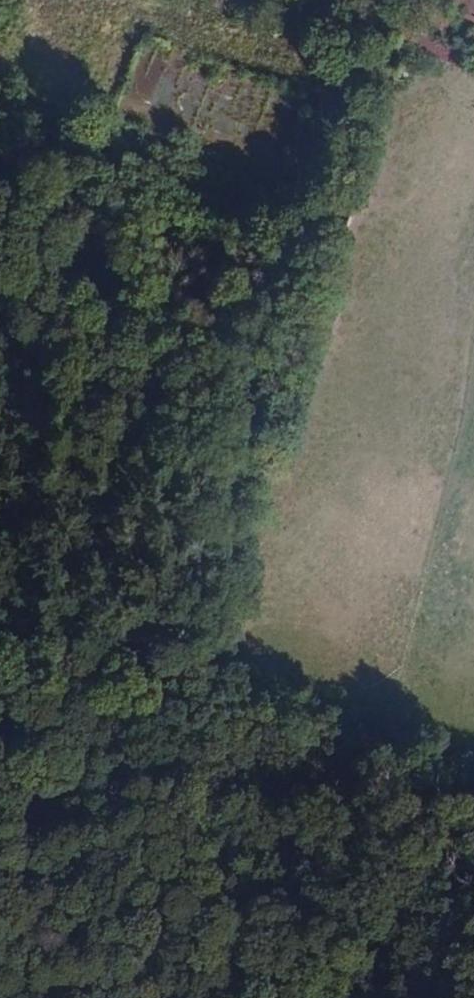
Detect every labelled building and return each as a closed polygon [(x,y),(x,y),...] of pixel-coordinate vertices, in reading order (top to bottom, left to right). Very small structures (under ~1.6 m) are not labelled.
[(453,15),(473,22),(473,0),(458,0),(453,15)]
